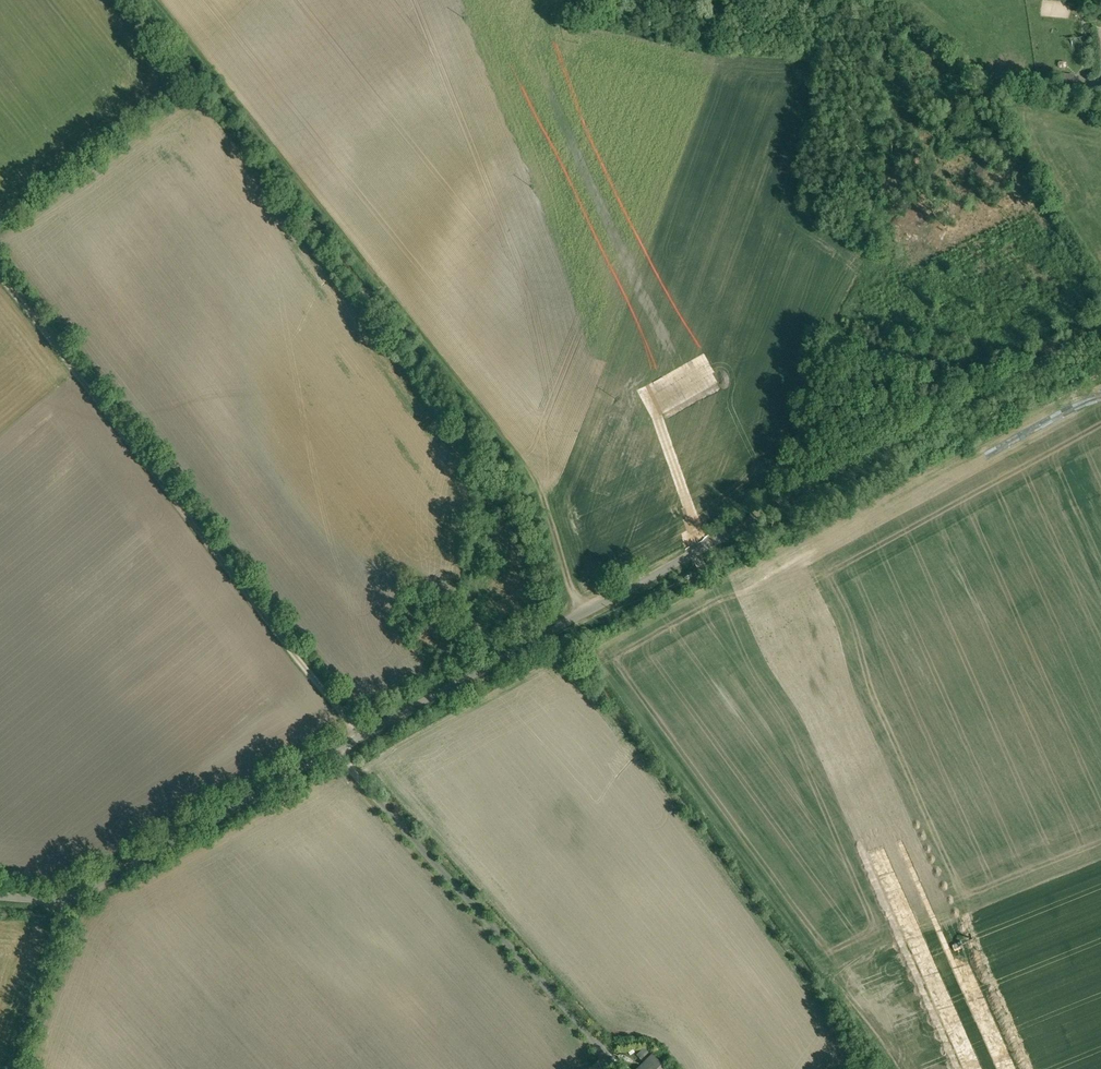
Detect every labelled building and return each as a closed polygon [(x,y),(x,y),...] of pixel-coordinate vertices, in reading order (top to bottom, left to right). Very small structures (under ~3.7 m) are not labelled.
[(1072,82),(1060,81),(1059,88),(1071,89),(1072,82)] [(640,1068),(664,1068),(652,1057),(640,1068)]
